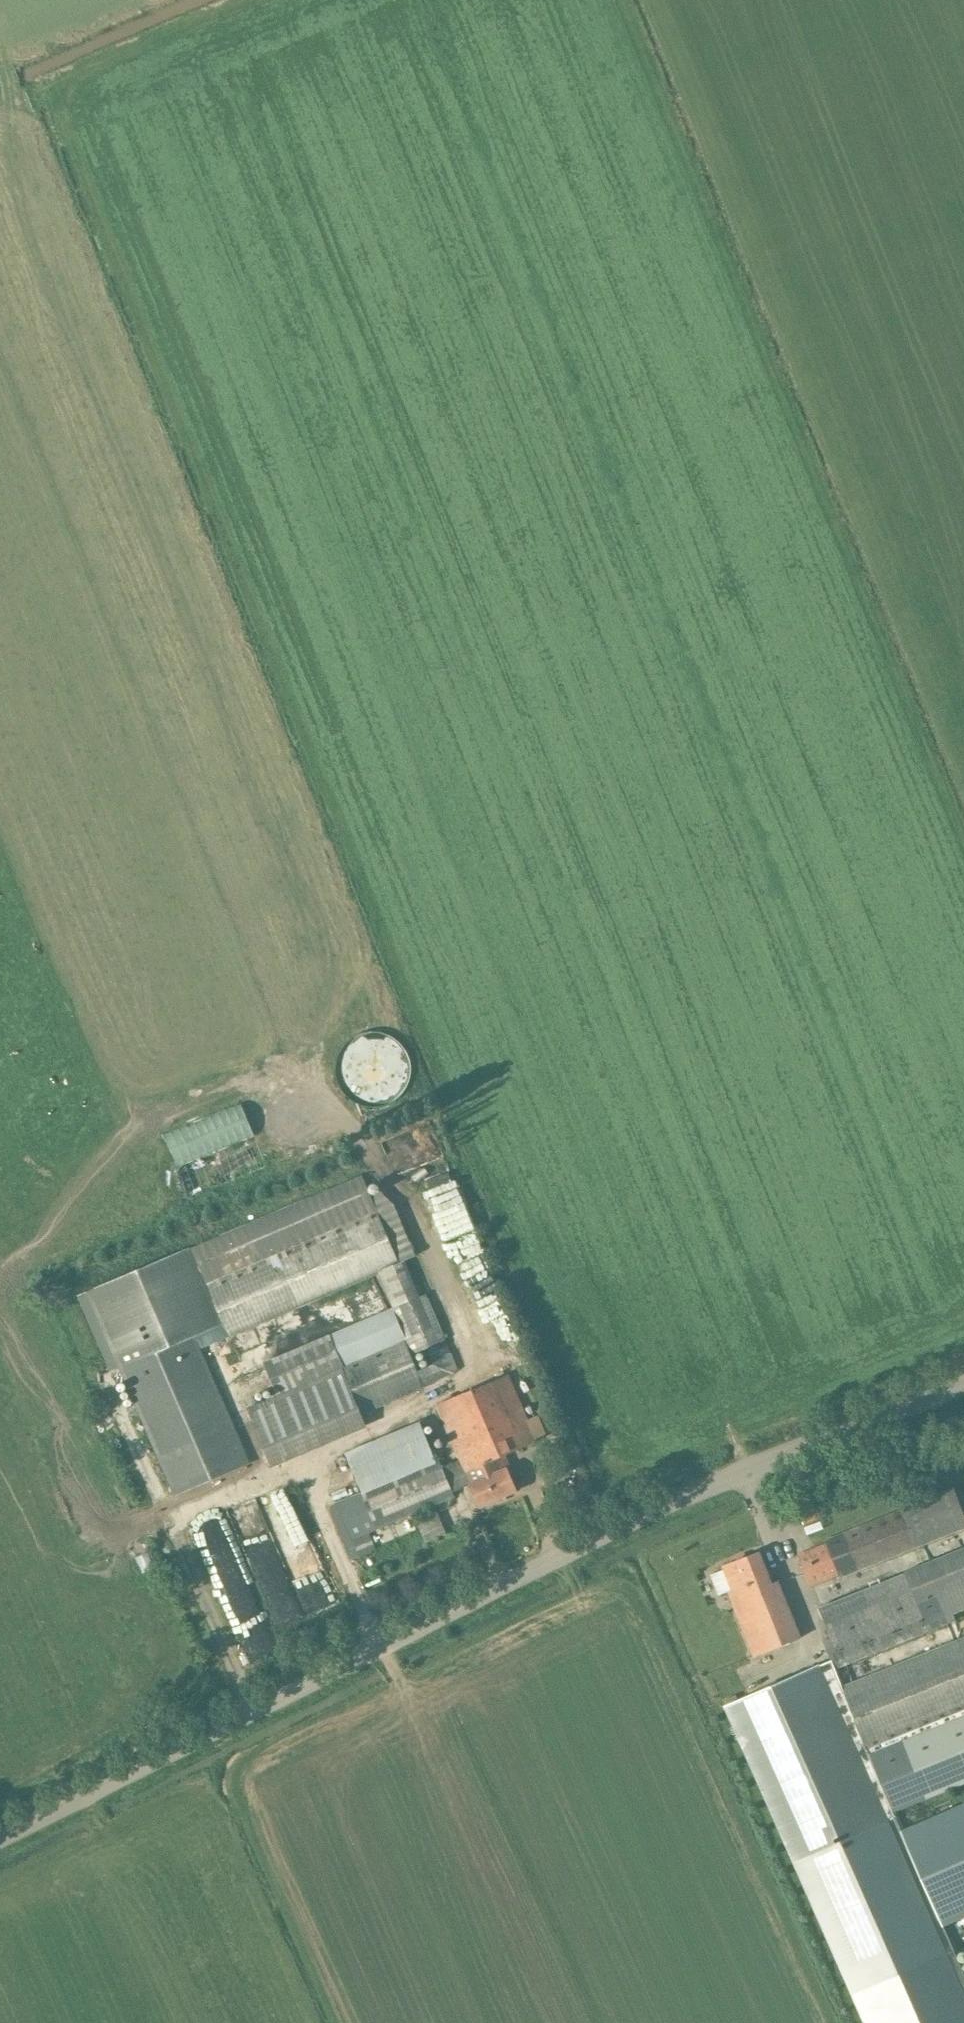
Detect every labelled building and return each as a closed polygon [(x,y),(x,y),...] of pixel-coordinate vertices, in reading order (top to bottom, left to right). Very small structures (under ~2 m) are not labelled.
[(371,1078),(363,1085),(376,1101),(404,1078),(376,1046),(364,1056),(368,1060),(361,1066),(371,1078)] [(245,1102),(165,1130),(189,1196),(268,1167),(245,1102)] [(383,1191),(372,1195),(363,1174),(219,1236),(192,1247),(78,1295),(110,1370),(120,1366),(175,1496),(252,1463),(202,1347),(230,1335),(257,1324),(297,1307),(379,1272),(394,1307),(272,1358),(270,1359),(279,1381),(272,1384),(277,1393),(247,1406),(272,1467),(369,1427),(363,1414),(426,1388),(426,1386),(454,1374),(454,1373),(459,1371),(446,1340),(447,1339),(428,1293),(421,1296),(411,1272),(406,1260),(411,1258),(383,1191)] [(492,1324),(510,1318),(502,1298),(485,1304),(492,1324)] [(508,1467),(512,1465),(507,1453),(538,1440),(548,1436),(539,1414),(529,1418),(510,1372),(436,1404),(459,1458),(443,1464),(440,1457),(438,1457),(421,1420),(346,1452),(362,1491),(336,1502),(352,1539),(456,1495),(453,1489),(470,1483),(480,1505),(517,1489),(508,1467)] [(901,1507),(872,1520),(825,1539),(826,1542),(798,1554),(811,1586),(832,1577),(833,1580),(872,1564),(963,1528),(963,1509),(954,1486),(901,1507)] [(816,1492),(797,1500),(804,1522),(824,1514),(816,1492)] [(425,1542),(447,1537),(440,1510),(418,1516),(425,1542)] [(905,1571),(905,1572),(819,1607),(831,1637),(823,1640),(835,1668),(956,1620),(953,1613),(963,1609),(963,1547),(905,1571)] [(773,1581),(760,1550),(723,1565),(725,1569),(711,1574),(719,1595),(728,1592),(753,1656),(802,1637),(780,1579),(773,1581)] [(279,1592),(329,1593),(330,1567),(308,1566),(308,1573),(280,1572),(279,1592)] [(726,1701),(798,1865),(899,1821),(895,1810),(963,1782),(963,1638),(841,1688),(827,1657),(726,1701)] [(798,1865),(855,1991),(869,2022),(963,2022),(963,1972),(943,1924),(946,1923),(963,1915),(963,1802),(902,1829),(899,1821),(798,1865)]
